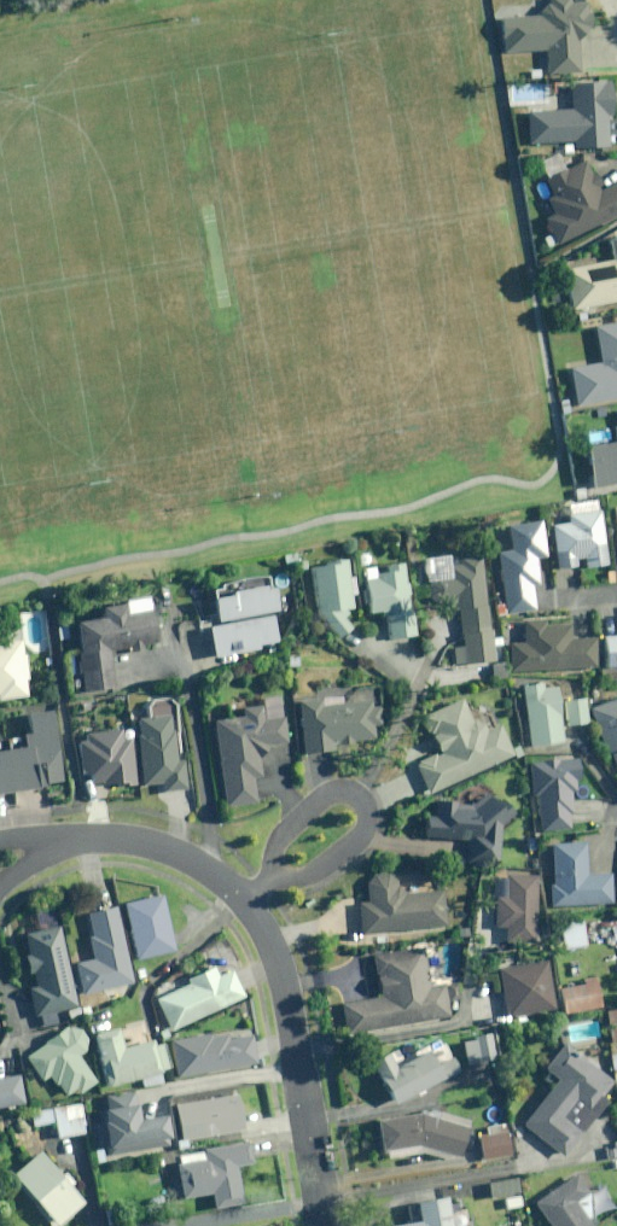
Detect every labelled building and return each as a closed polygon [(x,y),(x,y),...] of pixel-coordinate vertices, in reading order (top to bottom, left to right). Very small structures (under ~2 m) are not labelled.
[(593,29),(593,16),(587,16),(587,0),(550,0),(550,4),(545,4),(537,13),(537,17),(502,17),(502,51),(546,51),(546,72),(580,72),(580,38),(587,38),(587,29),(593,29)] [(528,111),(528,143),(572,142),(573,147),(609,147),(608,114),(613,114),(612,82),(571,83),(572,110),(528,111)] [(548,178),(545,179),(553,196),(547,199),(554,213),(545,217),(552,231),(543,235),(549,247),(616,215),(616,184),(602,191),(587,159),(565,169),(557,152),(540,160),(548,178)] [(610,237),(613,261),(585,265),(566,268),(572,307),(616,300),(616,236),(610,237)] [(613,317),(614,321),(594,324),(601,362),(571,367),(577,405),(616,398),(616,316),(613,317)] [(613,427),(616,440),(586,446),(594,487),(616,483),(616,426),(613,427)] [(571,522),(553,524),(559,568),(579,565),(578,558),(586,557),(587,566),(609,563),(602,509),(570,514),(571,522)] [(548,555),(542,519),(508,524),(512,550),(499,552),(509,613),(537,608),(533,586),(541,585),(537,557),(548,555)] [(482,557),(429,564),(431,576),(434,575),(434,577),(433,578),(432,578),(432,579),(431,580),(430,581),(430,582),(429,583),(429,584),(429,585),(429,586),(429,587),(429,588),(429,589),(430,590),(430,591),(431,592),(432,593),(433,594),(434,595),(435,595),(436,595),(437,596),(437,598),(444,597),(444,602),(455,611),(460,611),(463,636),(492,632),(482,557)] [(337,609),(355,606),(353,593),(357,593),(354,576),(350,577),(347,558),(328,562),(328,563),(312,566),(320,612),(341,636),(352,626),(337,609)] [(407,582),(405,563),(387,564),(387,571),(375,572),(375,566),(366,567),(370,612),(382,611),(383,616),(388,615),(390,637),(417,634),(412,581),(407,582)] [(279,613),(274,584),(215,595),(220,624),(211,625),(216,657),(278,646),(273,614),(279,613)] [(102,616),(78,620),(88,691),(116,687),(111,650),(134,647),(134,650),(145,648),(144,646),(160,643),(155,609),(128,613),(127,604),(101,607),(102,616)] [(547,619),(525,620),(525,642),(511,642),(512,668),(599,667),(598,637),(572,638),(572,625),(547,625),(547,619)] [(73,628),(60,628),(60,640),(73,640),(73,628)] [(607,635),(608,665),(616,664),(616,635),(607,635)] [(31,678),(28,654),(24,654),(22,638),(0,641),(0,695),(1,695),(2,698),(29,695),(27,679),(31,678)] [(507,678),(507,662),(492,662),(492,678),(507,678)] [(557,686),(542,688),(541,680),(522,682),(528,745),(557,742),(554,713),(559,713),(557,686)] [(352,691),(340,702),(339,696),(297,700),(302,753),(333,750),(333,745),(354,744),(353,741),(367,739),(372,731),(371,725),(378,724),(377,706),(369,707),(369,699),(361,699),(352,691)] [(616,768),(616,696),(590,707),(609,755),(611,754),(616,768)] [(584,698),(565,700),(567,725),(587,723),(584,698)] [(460,699),(423,715),(438,751),(414,761),(427,791),(512,755),(499,724),(495,726),(486,704),(472,710),(468,701),(462,704),(460,699)] [(258,755),(267,745),(285,742),(282,716),(261,719),(259,706),(240,708),(241,716),(214,719),(225,807),(256,803),(253,777),(260,776),(258,755)] [(63,780),(54,710),(29,713),(31,733),(25,734),(26,747),(0,750),(0,792),(36,787),(36,784),(63,780)] [(136,717),(142,784),(161,782),(162,792),(185,790),(183,760),(175,761),(171,714),(136,717)] [(545,762),(529,763),(530,795),(538,795),(540,830),(569,829),(568,811),(572,811),(570,790),(574,790),(574,780),(579,780),(578,757),(545,759),(545,762)] [(498,863),(500,824),(508,816),(485,791),(470,804),(456,804),(456,801),(436,800),(435,816),(425,815),(424,835),(468,838),(466,861),(498,863)] [(550,883),(551,906),(612,905),(611,874),(586,875),(585,842),(552,843),(553,883),(550,883)] [(387,873),(374,874),(367,883),(368,902),(359,903),(362,933),(444,926),(441,889),(404,892),(396,886),(396,880),(387,873)] [(507,897),(496,896),(495,927),(506,927),(506,941),(536,942),(538,878),(529,878),(529,874),(508,874),(507,897)] [(162,895),(124,903),(136,960),(174,951),(162,895)] [(91,936),(88,936),(93,959),(76,963),(83,994),(132,983),(115,906),(86,912),(91,936)] [(582,919),(561,923),(565,948),(587,944),(582,919)] [(29,954),(25,955),(29,973),(34,972),(37,985),(28,987),(35,1016),(78,1006),(59,925),(24,933),(29,954)] [(381,996),(342,1003),(347,1033),(451,1016),(446,986),(430,989),(423,947),(375,955),(381,996)] [(548,960),(500,968),(508,1016),(556,1008),(548,960)] [(190,983),(157,997),(171,1029),(246,996),(233,967),(217,975),(214,968),(188,979),(190,983)] [(602,1008),(597,976),(584,978),(585,985),(560,988),(564,1014),(602,1008)] [(610,1040),(616,1040),(616,1009),(606,1010),(610,1040)] [(88,1043),(75,1023),(68,1028),(67,1026),(44,1041),(45,1043),(25,1056),(41,1080),(48,1075),(55,1085),(58,1083),(65,1095),(75,1088),(79,1093),(96,1082),(82,1062),(91,1056),(84,1046),(88,1043)] [(144,1085),(162,1081),(159,1069),(168,1067),(163,1044),(154,1047),(152,1042),(122,1049),(116,1028),(94,1033),(108,1087),(142,1078),(144,1085)] [(257,1063),(252,1035),(225,1039),(224,1033),(170,1041),(176,1076),(257,1063)] [(496,1058),(491,1033),(475,1036),(476,1039),(463,1042),(467,1063),(496,1058)] [(563,1157),(607,1101),(600,1096),(611,1081),(563,1043),(544,1068),(549,1072),(544,1079),(552,1086),(522,1125),(563,1157)] [(390,1053),(373,1061),(394,1104),(459,1072),(452,1056),(437,1064),(430,1051),(397,1067),(390,1053)] [(26,1102),(21,1075),(0,1079),(0,1107),(26,1102)] [(176,1104),(182,1139),(243,1130),(238,1095),(176,1104)] [(31,1114),(33,1125),(55,1121),(58,1137),(87,1131),(81,1104),(31,1114)] [(422,1113),(377,1120),(382,1152),(386,1151),(387,1158),(420,1152),(458,1163),(469,1126),(422,1113)] [(508,1132),(477,1135),(480,1159),(510,1156),(508,1132)] [(608,1158),(612,1157),(613,1168),(616,1167),(616,1141),(614,1141),(615,1148),(607,1149),(608,1158)] [(253,1164),(250,1143),(176,1153),(182,1197),(212,1193),(214,1207),(242,1203),(237,1166),(253,1164)] [(67,1173),(62,1177),(41,1151),(13,1175),(56,1225),(58,1225),(85,1204),(70,1186),(75,1182),(67,1173)] [(588,1217),(589,1194),(575,1174),(534,1202),(550,1225),(594,1225),(588,1217)] [(517,1177),(487,1181),(490,1199),(504,1197),(505,1208),(521,1206),(517,1177)] [(458,1212),(448,1213),(446,1197),(416,1202),(419,1222),(394,1225),(460,1225),(458,1212)] [(117,1208),(102,1210),(104,1225),(119,1224),(117,1208)]
